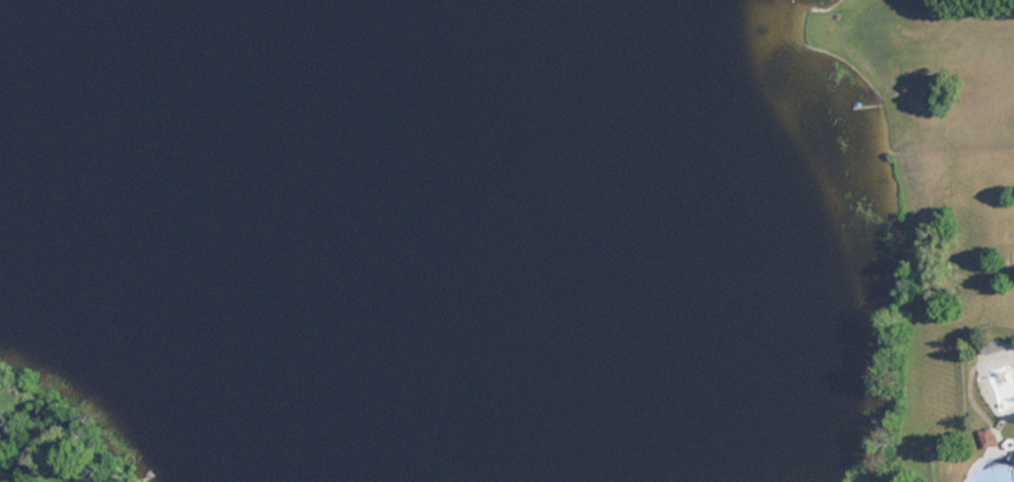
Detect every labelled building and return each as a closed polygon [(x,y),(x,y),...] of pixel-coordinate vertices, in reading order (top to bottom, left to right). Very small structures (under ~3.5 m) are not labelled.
[(996,444),(990,427),(977,432),(983,448),(996,444)]
